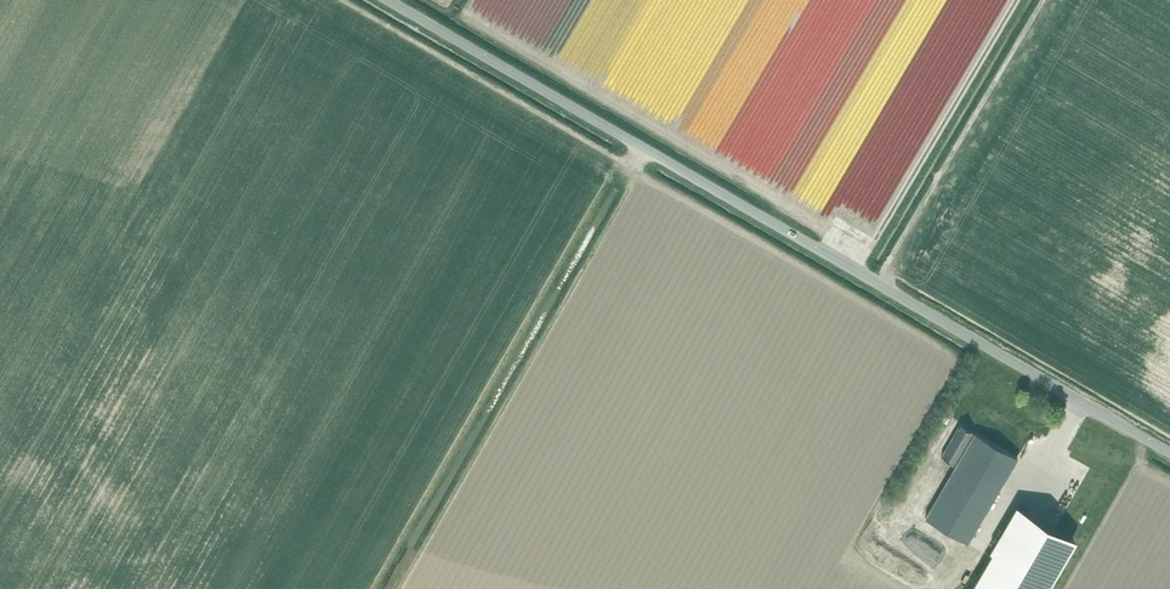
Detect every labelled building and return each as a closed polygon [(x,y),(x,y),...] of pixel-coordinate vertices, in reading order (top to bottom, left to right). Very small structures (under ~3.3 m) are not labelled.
[(953,465),(973,431),(960,424),(941,455),(951,461),(950,464),(953,465)] [(975,433),(956,464),(926,517),(968,542),(1018,457),(975,433)] [(1073,537),(1018,505),(969,588),(1043,588),(1073,537)]
